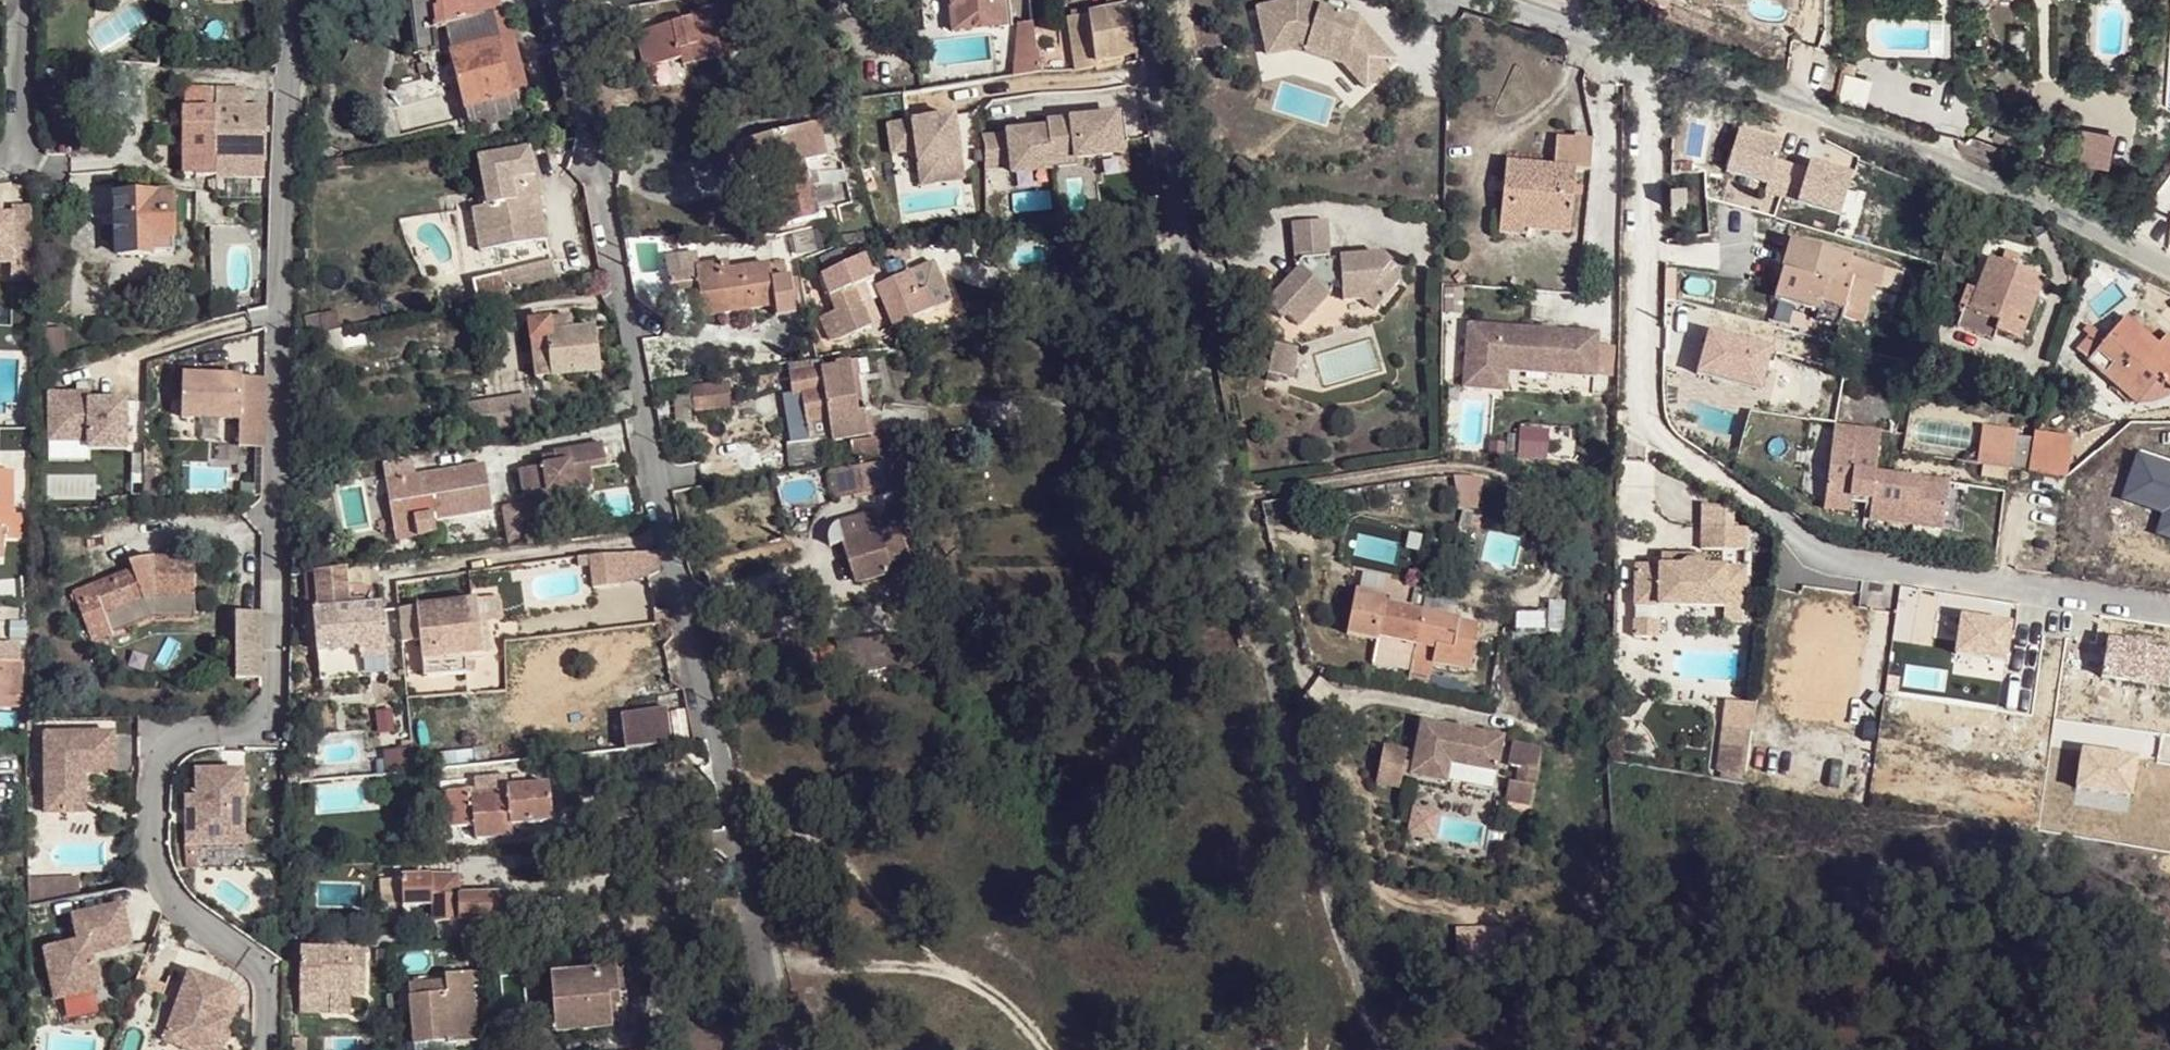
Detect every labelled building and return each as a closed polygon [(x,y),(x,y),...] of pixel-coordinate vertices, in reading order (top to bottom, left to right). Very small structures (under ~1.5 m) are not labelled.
[(471,123),(515,112),(488,14),(501,10),(499,0),(409,0),(414,36),(436,30),(445,27),(471,123)] [(952,33),(1006,27),(1003,0),(948,0),(952,33)] [(1076,71),(1095,68),(1095,70),(1124,65),(1137,63),(1137,53),(1127,7),(1125,0),(1106,0),(1107,11),(1068,19),(1076,71)] [(689,17),(651,27),(653,34),(637,38),(645,66),(681,57),(682,63),(720,53),(708,7),(688,13),(689,17)] [(488,14),(515,112),(533,107),(506,9),(501,10),(488,14)] [(1299,9),(1260,18),(1271,63),(1297,58),(1347,72),(1369,97),(1398,68),(1360,27),(1299,9)] [(1271,63),(1260,18),(1248,21),(1263,90),(1297,83),(1335,96),(1351,113),(1369,97),(1347,72),(1297,58),(1271,63)] [(1018,24),(1012,77),(1040,72),(1032,23),(1018,24)] [(635,32),(637,38),(653,34),(651,27),(635,32)] [(414,36),(416,56),(439,53),(436,30),(414,36)] [(1137,63),(1124,65),(1126,78),(1135,76),(1137,63)] [(196,175),(196,176),(264,177),(264,161),(266,161),(266,109),(266,107),(245,107),(245,88),(183,88),(183,108),(183,127),(183,174),(196,175)] [(972,116),(899,125),(903,154),(931,150),(933,162),(927,163),(930,183),(976,176),(974,156),(977,156),(972,116)] [(1046,129),(982,136),(985,168),(1012,165),(1013,172),(1075,165),(1074,158),(1119,153),(1114,117),(1046,125),(1046,129)] [(783,207),(788,225),(818,218),(809,183),(807,183),(803,165),(827,159),(818,124),(725,147),(734,183),(765,175),(774,172),(783,207)] [(2083,130),(2076,165),(2108,171),(2114,135),(2083,130)] [(1594,146),(1556,142),(1554,176),(1504,174),(1502,228),(1573,232),(1576,178),(1591,180),(1594,146)] [(473,209),(481,251),(546,240),(540,205),(534,207),(529,178),(534,177),(529,149),(479,159),(485,190),(477,192),(480,208),(473,209)] [(330,161),(332,170),(351,167),(350,158),(330,161)] [(765,175),(774,209),(783,207),(774,172),(765,175)] [(529,178),(534,207),(540,205),(534,177),(529,178)] [(1687,213),(1686,194),(1671,193),(1671,213),(1687,213)] [(117,224),(117,254),(151,254),(151,252),(150,237),(173,236),(171,194),(122,196),(123,224),(117,224)] [(31,207),(12,207),(12,215),(0,215),(0,263),(12,263),(11,300),(21,301),(31,301),(31,207)] [(1392,278),(1398,269),(1382,258),(1332,261),(1328,224),(1295,225),(1297,265),(1301,269),(1270,307),(1284,319),(1288,314),(1303,326),(1335,288),(1346,287),(1348,303),(1365,302),(1381,313),(1402,285),(1392,278)] [(1573,232),(1502,228),(1502,245),(1529,247),(1529,241),(1572,243),(1573,232)] [(150,237),(151,252),(173,252),(173,236),(150,237)] [(1842,279),(1847,260),(1790,241),(1780,273),(1772,300),(1814,313),(1817,304),(1840,312),(1851,282),(1842,279)] [(841,260),(843,266),(864,257),(861,251),(841,260)] [(2006,252),(2002,265),(2015,269),(2020,257),(2006,252)] [(666,258),(670,285),(699,280),(700,287),(703,308),(734,304),(735,312),(775,306),(777,316),(794,313),(791,294),(789,282),(788,277),(771,280),(769,263),(729,269),(727,261),(698,266),(695,253),(666,258)] [(819,318),(829,341),(840,340),(871,326),(854,288),(874,279),(866,263),(864,257),(843,266),(821,276),(835,311),(819,318)] [(2021,338),(2041,279),(2015,269),(2002,265),(1989,259),(1977,295),(1971,311),(2000,322),(1997,330),(1999,330),(2021,338)] [(472,281),(477,302),(508,295),(507,292),(524,289),(524,285),(558,277),(554,260),(472,281)] [(874,279),(877,287),(908,273),(903,260),(866,263),(874,279)] [(1880,291),(1886,273),(1847,260),(1842,279),(1851,282),(1874,289),(1880,291)] [(876,288),(893,327),(933,310),(925,290),(917,294),(908,273),(877,287),(876,288)] [(670,285),(671,291),(700,287),(699,280),(670,285)] [(797,281),(789,282),(791,294),(798,292),(797,281)] [(1864,328),(1874,289),(1851,282),(1840,312),(1839,320),(1864,328)] [(1971,311),(1977,295),(1969,293),(1957,329),(1995,342),(1999,330),(1997,330),(2000,322),(1971,311)] [(703,308),(704,316),(735,312),(734,304),(703,308)] [(1839,320),(1840,312),(1817,304),(1814,313),(1839,320)] [(319,315),(323,333),(340,330),(337,312),(319,315)] [(528,322),(535,378),(600,370),(595,328),(571,331),(569,316),(528,322)] [(2169,365),(2169,357),(2156,344),(2125,319),(2106,341),(2088,360),(2139,402),(2158,380),(2169,365)] [(1464,389),(1496,392),(1499,361),(1579,368),(1578,379),(1595,381),(1599,339),(1470,327),(1464,389)] [(323,333),(326,348),(343,345),(340,330),(323,333)] [(2106,341),(2093,330),(2077,351),(2088,360),(2106,341)] [(2156,344),(2169,357),(2169,337),(2165,333),(2156,344)] [(1297,353),(1274,349),(1268,385),(1279,388),(1281,379),(1292,382),(1297,353)] [(866,360),(858,362),(860,376),(869,375),(866,360)] [(822,370),(832,440),(867,434),(864,413),(857,414),(852,378),(860,376),(858,362),(836,365),(836,361),(829,362),(830,368),(822,370)] [(1499,361),(1496,392),(1507,393),(1508,373),(1578,379),(1579,368),(1499,361)] [(2158,380),(2169,390),(2169,365),(2158,380)] [(810,441),(810,446),(833,443),(832,440),(822,370),(790,375),(794,400),(803,398),(810,441)] [(183,375),(182,418),(240,420),(240,429),(264,429),(265,379),(183,375)] [(693,387),(697,412),(729,407),(726,382),(693,387)] [(607,395),(611,420),(627,417),(636,415),(631,391),(607,395)] [(90,395),(50,394),(49,442),(89,442),(89,450),(127,450),(127,401),(90,401),(90,395)] [(496,400),(502,433),(533,428),(527,394),(496,400)] [(1980,425),(1975,463),(2018,469),(2029,435),(2012,432),(2012,429),(1980,425)] [(1878,435),(1832,428),(1823,509),(1848,512),(1850,498),(1870,500),(1868,520),(1941,528),(1946,483),(1873,474),(1878,435)] [(264,429),(240,429),(239,447),(256,448),(256,462),(263,462),(264,429)] [(1548,457),(1547,429),(1517,430),(1517,457),(1548,457)] [(2062,475),(2067,440),(2033,432),(2020,469),(2062,475)] [(530,531),(527,514),(565,507),(561,485),(594,480),(591,464),(607,461),(604,439),(553,448),(555,460),(519,466),(524,499),(503,503),(509,535),(530,531)] [(850,442),(853,463),(878,460),(876,439),(850,442)] [(787,444),(791,468),(814,465),(810,446),(810,441),(787,444)] [(89,442),(49,442),(49,461),(89,461),(89,450),(89,442)] [(2138,450),(2122,498),(2162,511),(2155,532),(2169,537),(2169,460),(2138,450)] [(889,462),(894,488),(915,484),(910,457),(889,462)] [(386,481),(397,540),(437,533),(434,521),(493,511),(484,464),(415,476),(413,461),(383,466),(386,481)] [(263,462),(256,462),(255,484),(239,484),(240,496),(262,495),(263,462)] [(852,469),(857,495),(894,488),(889,462),(852,469)] [(833,472),(838,498),(857,495),(852,469),(833,472)] [(4,559),(5,539),(22,540),(22,516),(13,516),(13,473),(0,472),(0,559),(4,559)] [(1458,505),(1479,506),(1479,480),(1458,480),(1458,505)] [(843,542),(855,583),(892,573),(879,532),(876,533),(871,515),(838,524),(833,525),(832,527),(830,529),(829,532),(828,534),(828,537),(828,541),(830,547),(843,542)] [(879,532),(892,573),(912,568),(899,525),(879,532)] [(1739,534),(1695,533),(1695,554),(1738,555),(1739,534)] [(651,536),(612,542),(616,572),(655,556),(651,536)] [(612,542),(574,547),(575,556),(588,554),(591,576),(616,572),(612,542)] [(73,594),(91,641),(111,634),(103,615),(143,599),(156,596),(194,596),(193,557),(154,558),(132,561),(134,569),(73,594)] [(1698,562),(1654,561),(1654,571),(1698,572),(1698,562)] [(314,610),(318,654),(360,649),(361,660),(388,657),(383,604),(350,607),(346,569),(315,573),(319,609),(314,610)] [(1654,571),(1635,571),(1634,610),(1657,611),(1737,612),(1738,574),(1698,572),(1654,571)] [(24,602),(22,578),(0,579),(0,604),(24,602)] [(1465,666),(1474,623),(1457,620),(1458,616),(1386,601),(1386,592),(1352,585),(1343,632),(1371,640),(1368,660),(1408,669),(1413,641),(1431,643),(1428,659),(1465,666)] [(103,615),(111,634),(152,618),(194,618),(194,596),(156,596),(143,599),(103,615)] [(500,596),(476,599),(482,653),(491,652),(489,622),(504,620),(500,596)] [(476,599),(417,607),(422,642),(414,643),(415,660),(423,659),(424,676),(466,672),(465,655),(482,653),(476,599)] [(1657,611),(1634,610),(1633,642),(1656,643),(1657,611)] [(259,678),(261,612),(234,611),(232,677),(259,678)] [(1880,647),(1884,617),(1841,611),(1836,641),(1880,647)] [(2057,752),(2071,645),(2063,644),(1884,617),(1880,647),(1877,669),(1868,726),(1927,734),(2057,752)] [(2145,742),(2160,630),(2076,620),(2071,645),(2057,752),(2062,754),(2142,763),(2145,742)] [(22,706),(22,698),(19,697),(19,667),(22,667),(22,655),(19,655),(19,646),(0,646),(0,706),(22,706)] [(1856,665),(1811,658),(1807,683),(1852,689),(1856,665)] [(1868,726),(1877,669),(1856,665),(1852,689),(1807,683),(1791,680),(1787,715),(1868,726)] [(623,714),(627,750),(673,744),(669,709),(623,714)] [(16,714),(15,733),(25,734),(26,714),(16,714)] [(1483,769),(1490,736),(1420,724),(1409,776),(1447,783),(1452,764),(1483,769)] [(1927,734),(1868,726),(1863,761),(1907,767),(1908,761),(1923,763),(1927,734)] [(1749,735),(1723,732),(1716,777),(1743,780),(1749,735)] [(114,773),(114,733),(45,734),(45,811),(85,812),(85,773),(114,773)] [(1497,771),(1502,739),(1490,736),(1483,769),(1497,771)] [(2145,742),(2142,763),(2133,821),(2133,825),(2169,831),(2169,747),(2145,742)] [(1528,805),(1535,749),(1522,747),(1515,804),(1528,805)] [(1384,752),(1375,787),(1399,791),(1408,755),(1384,752)] [(434,755),(435,766),(447,765),(445,753),(434,755)] [(2133,821),(2142,763),(2062,754),(2053,808),(2133,821)] [(242,770),(197,770),(197,783),(197,796),(187,796),(187,842),(243,842),(242,770)] [(476,790),(477,796),(498,794),(496,780),(476,781),(476,790)] [(354,807),(352,781),(318,784),(320,809),(354,807)] [(447,793),(450,827),(474,825),(475,839),(511,835),(510,825),(527,824),(552,821),(549,784),(507,788),(507,793),(498,794),(477,796),(476,790),(447,793)] [(510,825),(511,835),(529,833),(527,824),(510,825)] [(439,838),(440,848),(452,847),(452,837),(439,838)] [(79,895),(78,873),(29,877),(31,898),(79,895)] [(432,876),(433,896),(458,894),(457,874),(432,876)] [(402,877),(403,904),(433,903),(434,922),(459,920),(459,919),(502,915),(500,892),(458,894),(433,896),(432,876),(402,877)] [(124,906),(72,917),(78,943),(46,950),(56,999),(100,989),(92,953),(133,945),(124,906)] [(296,933),(306,932),(305,921),(296,922),(296,933)] [(301,950),(299,1012),(351,1014),(351,994),(365,994),(366,952),(301,950)] [(190,970),(165,1037),(198,1049),(220,1049),(233,1015),(223,1011),(233,986),(190,970)] [(615,970),(552,975),(557,1031),(620,1026),(615,970)] [(409,985),(414,1044),(452,1040),(452,1043),(478,1039),(471,972),(445,975),(446,981),(409,985)] [(292,1020),(291,1044),(303,1044),(304,1021),(292,1020)]
